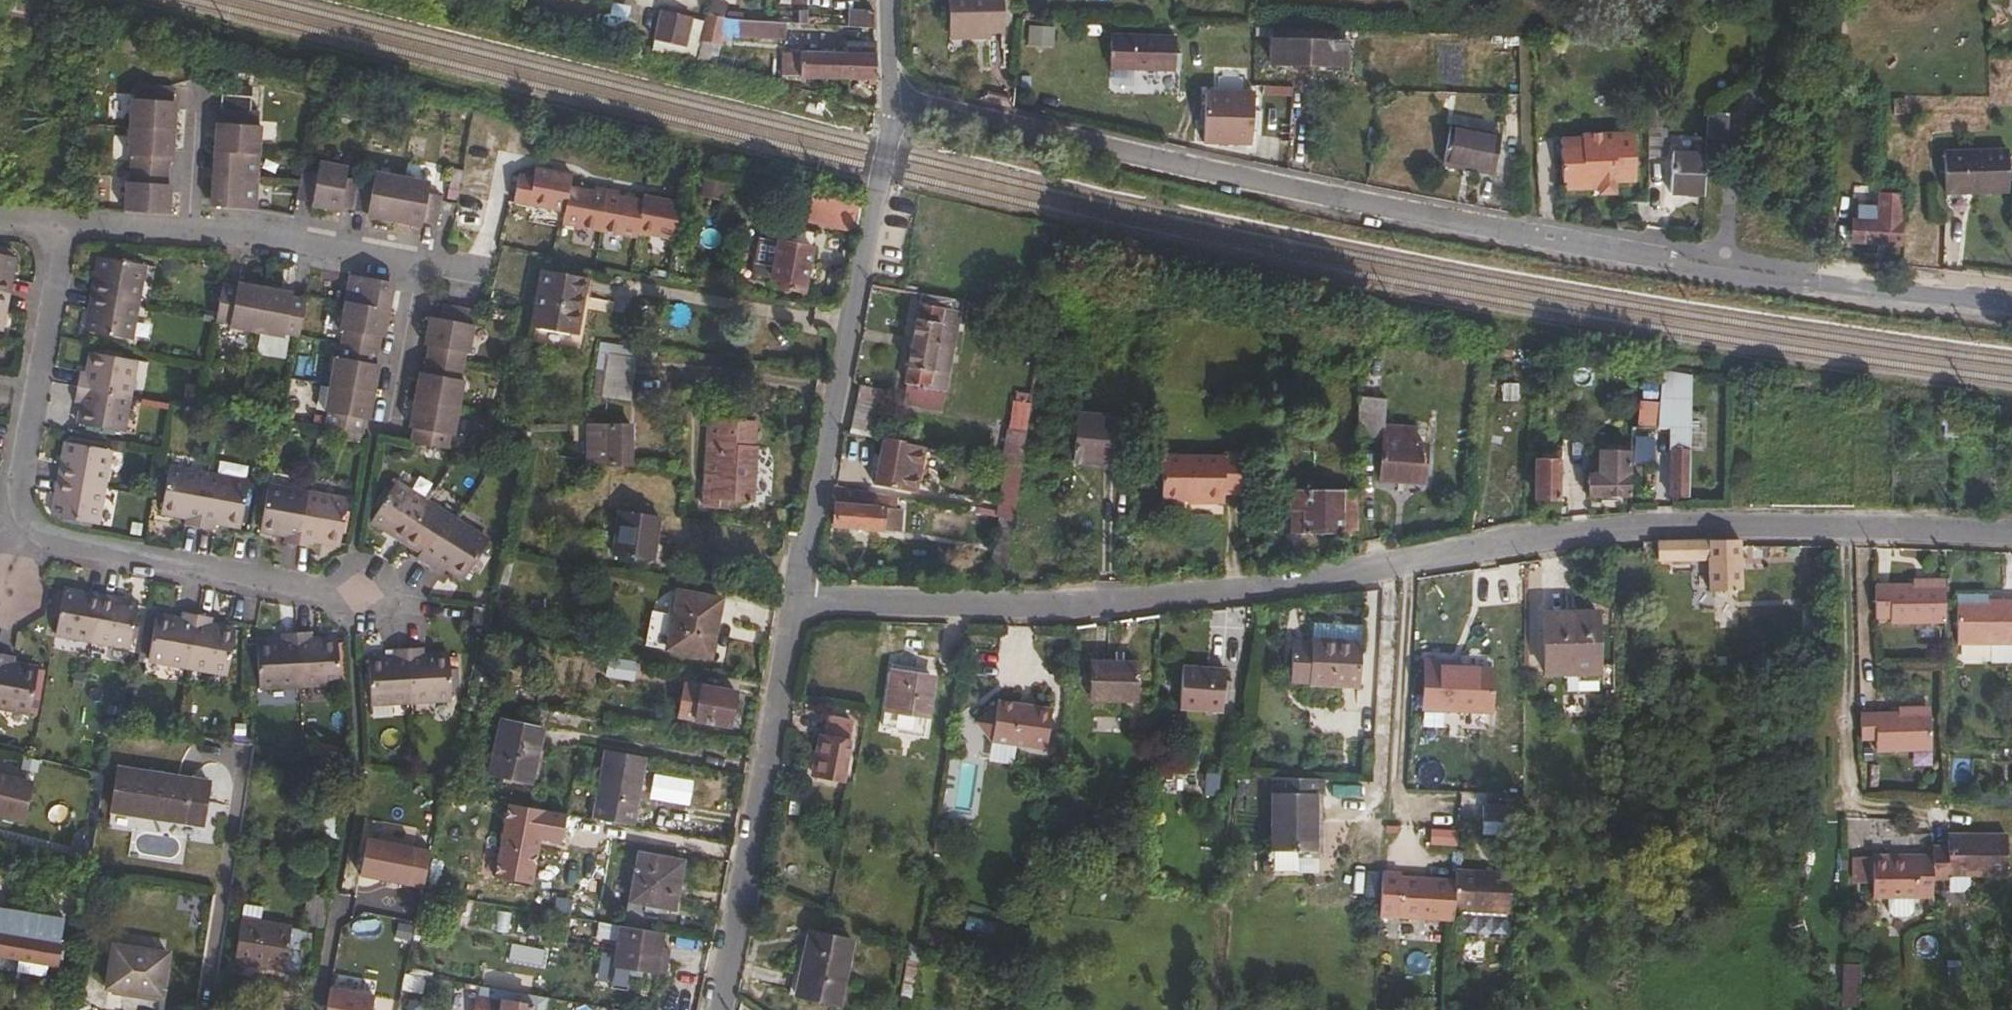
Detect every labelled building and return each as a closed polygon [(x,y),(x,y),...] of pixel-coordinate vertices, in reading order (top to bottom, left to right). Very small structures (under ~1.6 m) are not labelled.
[(720,12),(724,0),(704,0),(702,6),(720,12)] [(992,0),(940,0),(940,22),(992,22),(992,0)] [(657,1),(650,32),(680,39),(688,8),(657,1)] [(702,6),(694,32),(713,37),(715,29),(782,30),(782,15),(737,13),(724,12),(720,12),(702,6)] [(850,26),(875,27),(876,9),(851,8),(850,26)] [(1260,23),(1261,18),(1248,17),(1247,27),(1260,28),(1260,23)] [(1321,48),(1321,33),(1332,32),(1331,21),(1277,19),(1276,25),(1276,41),(1283,42),(1282,53),(1321,55),(1321,48)] [(1338,49),(1339,21),(1331,21),(1332,32),(1321,33),(1321,48),(1338,49)] [(1029,24),(1028,44),(1053,45),(1054,25),(1029,24)] [(1165,60),(1166,26),(1101,24),(1101,58),(1165,60)] [(1276,25),(1265,24),(1264,52),(1282,53),(1283,42),(1276,41),(1276,25)] [(842,46),(843,69),(862,70),(862,78),(870,79),(869,35),(842,34),(842,46)] [(843,69),(842,46),(781,43),(779,67),(843,69)] [(1338,60),(1338,49),(1321,48),(1321,55),(1321,59),(1338,60)] [(1242,81),(1242,50),(1212,50),(1211,81),(1242,81)] [(123,90),(122,119),(168,120),(169,92),(164,92),(165,77),(128,75),(127,90),(123,90)] [(1253,84),(1253,75),(1244,75),(1244,81),(1244,84),(1253,84)] [(1242,81),(1211,81),(1197,81),(1196,132),(1242,132),(1244,84),(1244,81),(1242,81)] [(215,85),(214,99),(245,101),(245,86),(215,85)] [(253,101),(245,101),(214,99),(214,114),(208,114),(207,139),(255,143),(256,116),(252,116),(253,101)] [(124,147),(123,160),(161,161),(161,149),(166,149),(168,120),(122,119),(121,147),(124,147)] [(1483,168),(1490,132),(1441,122),(1435,159),(1466,164),(1483,168)] [(1630,171),(1629,123),(1577,123),(1577,128),(1578,128),(1578,139),(1612,139),(1610,171),(1630,171)] [(1721,152),(1724,127),(1703,126),(1702,138),(1701,151),(1721,152)] [(1610,171),(1612,139),(1578,139),(1578,128),(1577,128),(1556,128),(1557,180),(1579,180),(1579,174),(1594,174),(1594,185),(1610,186),(1610,171)] [(253,171),(255,143),(207,139),(206,169),(253,171)] [(2000,182),(1998,141),(1937,145),(1938,185),(2000,182)] [(312,158),(307,188),(306,193),(333,197),(333,192),(349,194),(353,164),(338,161),(339,151),(313,147),(312,158)] [(307,188),(312,158),(296,155),(294,174),(292,187),(307,188)] [(353,164),(349,194),(362,196),(361,201),(389,206),(395,160),(367,155),(366,165),(353,164)] [(560,202),(565,178),(567,167),(530,159),(529,168),(513,165),(509,191),(560,202)] [(1464,174),(1466,164),(1435,159),(1432,169),(1464,174)] [(161,161),(123,160),(122,175),(119,175),(118,203),(163,206),(165,177),(160,177),(161,161)] [(423,164),(395,160),(389,206),(417,210),(418,204),(432,206),(435,181),(436,176),(422,174),(423,164)] [(1697,206),(1700,168),(1665,165),(1662,203),(1697,206)] [(251,199),(253,171),(206,169),(204,196),(251,199)] [(558,213),(595,221),(602,185),(565,178),(560,202),(558,213)] [(631,222),(637,192),(602,185),(595,221),(630,228),(631,222)] [(1891,234),(1892,211),(1875,209),(1875,185),(1869,185),(1869,197),(1851,196),(1851,210),(1846,210),(1845,231),(1891,234)] [(1892,211),(1893,186),(1875,185),(1875,209),(1892,211)] [(631,222),(669,230),(676,194),(638,187),(637,192),(631,222)] [(772,269),(771,278),(796,283),(804,239),(771,233),(765,267),(772,269)] [(96,250),(89,287),(133,295),(140,257),(96,250)] [(345,259),(340,289),(386,296),(391,266),(345,259)] [(539,261),(528,317),(572,325),(583,270),(539,261)] [(750,265),(748,275),(756,277),(758,267),(750,265)] [(231,277),(220,274),(214,309),(213,313),(226,315),(226,318),(254,322),(261,275),(233,271),(231,277)] [(261,275),(254,322),(282,327),(283,323),(296,325),(301,287),(288,285),(289,279),(261,275)] [(126,332),(133,295),(89,287),(83,323),(126,332)] [(382,325),(386,296),(340,289),(336,319),(346,320),(344,335),(375,339),(377,324),(382,325)] [(425,332),(423,347),(454,351),(456,338),(468,339),(472,309),(465,308),(435,303),(426,302),(421,332),(425,332)] [(932,371),(935,356),(948,358),(951,342),(938,339),(942,309),(920,304),(905,382),(934,389),(937,373),(932,371)] [(373,352),(375,339),(344,335),(342,348),(331,347),(327,375),(372,382),(377,353),(373,352)] [(603,343),(600,360),(626,365),(629,348),(603,343)] [(75,365),(73,378),(124,388),(130,354),(88,346),(84,366),(75,365)] [(412,388),(459,396),(463,367),(452,365),(454,351),(423,347),(421,360),(416,360),(412,388)] [(622,390),(626,365),(600,360),(596,385),(622,390)] [(1682,489),(1685,367),(1654,362),(1652,418),(1664,418),(1663,488),(1682,489)] [(368,412),(372,382),(327,375),(323,405),(333,406),(331,420),(362,425),(364,412),(368,412)] [(117,426),(124,388),(73,378),(70,395),(78,396),(74,418),(117,426)] [(412,420),(409,434),(439,439),(441,424),(454,426),(459,396),(412,388),(407,419),(412,420)] [(1378,390),(1351,388),(1350,431),(1374,433),(1371,469),(1415,472),(1419,434),(1407,433),(1408,419),(1376,416),(1378,390)] [(1014,519),(1031,401),(1006,397),(989,515),(1014,519)] [(881,432),(885,412),(854,406),(850,426),(881,432)] [(1104,422),(1105,413),(1067,410),(1066,418),(1104,422)] [(703,411),(697,475),(708,476),(708,488),(746,491),(750,438),(748,438),(750,414),(703,411)] [(1114,414),(1105,413),(1104,422),(1101,459),(1110,460),(1114,414)] [(582,415),(582,451),(602,454),(624,454),(624,415),(582,415)] [(1104,422),(1066,418),(1064,454),(1101,459),(1104,422)] [(55,471),(99,479),(105,443),(62,435),(55,471)] [(915,467),(921,445),(883,437),(873,484),(894,488),(899,464),(915,467)] [(1624,488),(1624,467),(1627,466),(1627,443),(1596,443),(1596,467),(1583,467),(1582,488),(1624,488)] [(1551,490),(1553,446),(1538,445),(1537,453),(1531,453),(1529,489),(1551,490)] [(1232,491),(1232,451),(1215,451),(1216,459),(1188,458),(1188,453),(1155,452),(1154,494),(1194,495),(1194,499),(1216,499),(1216,491),(1232,491)] [(197,518),(207,466),(168,460),(160,502),(185,507),(183,516),(197,518)] [(207,466),(197,518),(212,522),(215,512),(239,517),(247,474),(207,466)] [(99,479),(55,471),(49,507),(92,516),(99,479)] [(399,532),(423,495),(392,476),(368,511),(399,532)] [(296,537),(305,484),(268,478),(260,521),(284,525),(282,535),(296,537)] [(1349,525),(1350,480),(1283,478),(1282,524),(1349,525)] [(895,532),(901,493),(834,483),(831,500),(838,501),(834,523),(895,532)] [(305,484),(296,537),(312,541),(314,532),(337,536),(347,492),(305,484)] [(423,495),(399,532),(416,544),(411,551),(425,560),(453,516),(423,495)] [(654,508),(619,502),(612,546),(647,552),(654,508)] [(482,536),(453,516),(425,560),(437,568),(442,561),(459,573),(482,536)] [(1735,549),(1734,530),(1651,533),(1652,551),(1703,550),(1735,549)] [(1735,581),(1735,549),(1703,550),(1704,582),(1735,581)] [(1944,602),(1944,568),(1911,567),(1876,567),(1875,599),(1889,599),(1891,602),(1944,602)] [(1987,582),(1957,581),(1956,625),(2011,625),(2011,583),(1987,582)] [(89,631),(97,589),(60,582),(52,624),(89,631)] [(97,589),(89,631),(126,638),(134,597),(97,589)] [(669,589),(664,611),(657,646),(699,655),(710,597),(669,589)] [(1592,662),(1595,604),(1541,601),(1538,661),(1592,662)] [(146,651),(185,659),(194,607),(181,604),(178,612),(156,608),(146,651)] [(634,641),(657,646),(664,611),(641,606),(634,641)] [(210,610),(194,607),(185,659),(224,667),(233,623),(208,618),(210,610)] [(311,622),(294,623),(297,676),(338,673),(336,631),(312,632),(311,622)] [(1353,666),(1355,622),(1307,622),(1305,622),(1305,626),(1305,648),(1294,648),(1294,644),(1286,644),(1286,665),(1353,666)] [(297,676),(294,623),(279,623),(280,633),(256,635),(258,677),(297,676)] [(1305,648),(1305,626),(1286,626),(1286,644),(1294,644),(1294,648),(1305,648)] [(1123,682),(1130,645),(1084,637),(1077,673),(1123,682)] [(405,693),(402,640),(389,641),(389,649),(363,651),(366,695),(405,693)] [(419,648),(419,640),(402,640),(405,693),(444,692),(443,647),(419,648)] [(0,645),(0,697),(22,701),(29,660),(11,656),(12,647),(0,645)] [(1223,695),(1217,654),(1175,661),(1183,701),(1223,695)] [(915,729),(924,670),(902,666),(903,662),(882,659),(872,721),(915,729)] [(1492,707),(1491,666),(1455,666),(1439,667),(1439,660),(1421,660),(1422,709),(1492,707)] [(1040,721),(1047,680),(992,672),(991,678),(975,689),(986,706),(986,713),(1040,721)] [(694,676),(687,709),(721,716),(728,683),(694,676)] [(986,706),(975,689),(971,692),(986,713),(986,706)] [(1928,732),(1927,695),(1895,696),(1853,695),(1854,721),(1869,721),(1869,733),(1928,732)] [(497,714),(486,765),(526,774),(536,722),(497,714)] [(835,763),(840,731),(811,725),(806,748),(814,749),(812,759),(835,763)] [(603,740),(589,809),(594,810),(631,816),(646,747),(603,740)] [(812,759),(814,749),(806,748),(804,758),(812,759)] [(1168,781),(1171,758),(1159,756),(1155,779),(1168,781)] [(114,760),(107,803),(195,817),(203,775),(114,760)] [(1319,765),(1268,761),(1263,841),(1264,841),(1288,843),(1316,844),(1319,765)] [(1213,786),(1215,763),(1201,762),(1198,784),(1213,786)] [(18,811),(27,773),(0,766),(0,807),(18,811)] [(1510,811),(1510,795),(1483,794),(1483,810),(1510,811)] [(556,840),(560,814),(504,804),(491,877),(529,884),(538,837),(556,840)] [(1509,823),(1510,811),(1483,810),(1482,821),(1509,823)] [(2001,867),(2002,828),(1972,827),(1972,833),(1944,833),(1943,840),(1928,840),(1928,847),(1928,852),(1927,872),(1943,872),(1943,866),(2001,867)] [(1455,845),(1456,830),(1428,828),(1427,843),(1455,845)] [(422,886),(426,847),(363,835),(356,874),(422,886)] [(634,841),(623,887),(667,897),(678,850),(634,841)] [(1287,862),(1288,843),(1264,841),(1263,861),(1287,862)] [(1926,888),(1927,872),(1928,852),(1885,852),(1885,847),(1869,847),(1869,888),(1926,888)] [(1511,860),(1456,856),(1456,866),(1454,896),(1508,898),(1511,860)] [(1454,896),(1456,866),(1398,864),(1399,860),(1380,860),(1378,902),(1454,906),(1454,896)] [(14,947),(43,952),(49,954),(58,909),(0,898),(0,944),(14,947)] [(593,913),(591,925),(608,927),(610,916),(593,913)] [(657,920),(616,914),(614,927),(655,934),(657,920)] [(227,958),(289,968),(296,926),(234,916),(227,958)] [(829,990),(841,928),(798,920),(786,983),(829,990)] [(655,934),(614,927),(610,951),(651,959),(655,934)] [(107,935),(99,976),(153,986),(161,945),(107,935)] [(43,952),(14,947),(11,959),(40,965),(43,952)] [(1824,1006),(1859,1008),(1861,961),(1826,959),(1824,1006)] [(328,984),(323,1009),(368,1009),(372,992),(328,984)] [(493,989),(469,984),(464,1009),(470,1009),(490,1009),(493,989)] [(539,996),(493,989),(490,1009),(536,1009),(539,996)]
